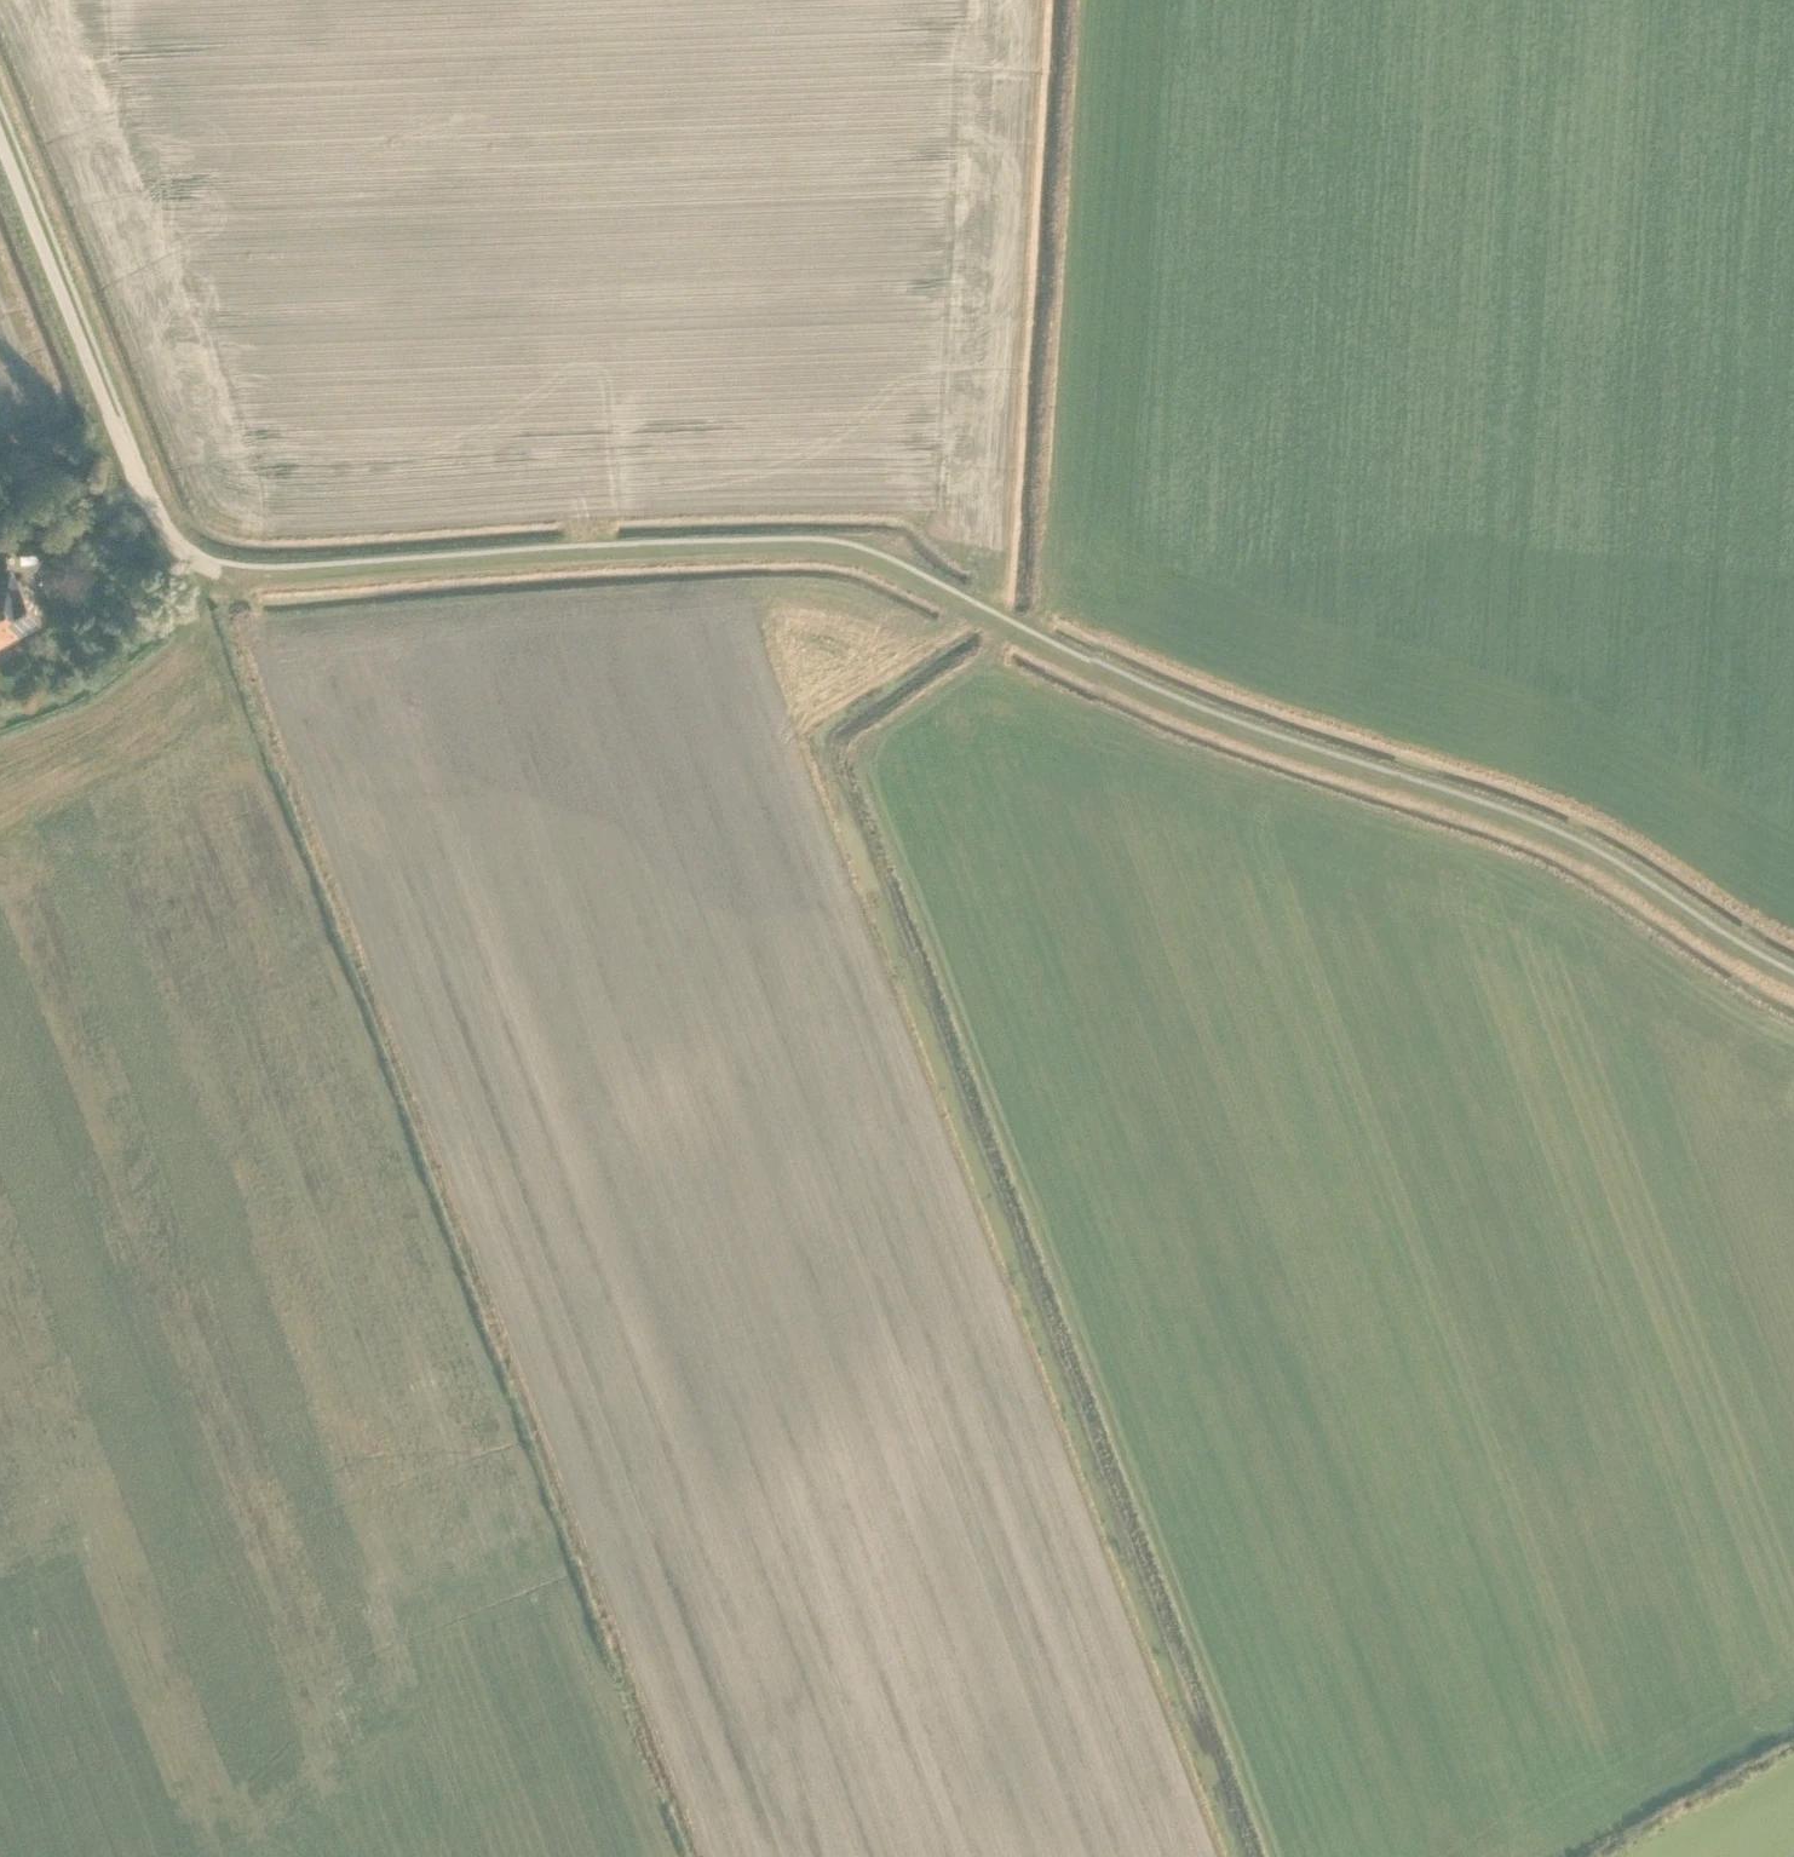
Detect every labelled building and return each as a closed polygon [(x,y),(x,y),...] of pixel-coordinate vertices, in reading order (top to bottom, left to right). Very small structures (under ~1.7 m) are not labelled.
[(7,553),(0,556),(0,642),(43,619),(7,553)]
